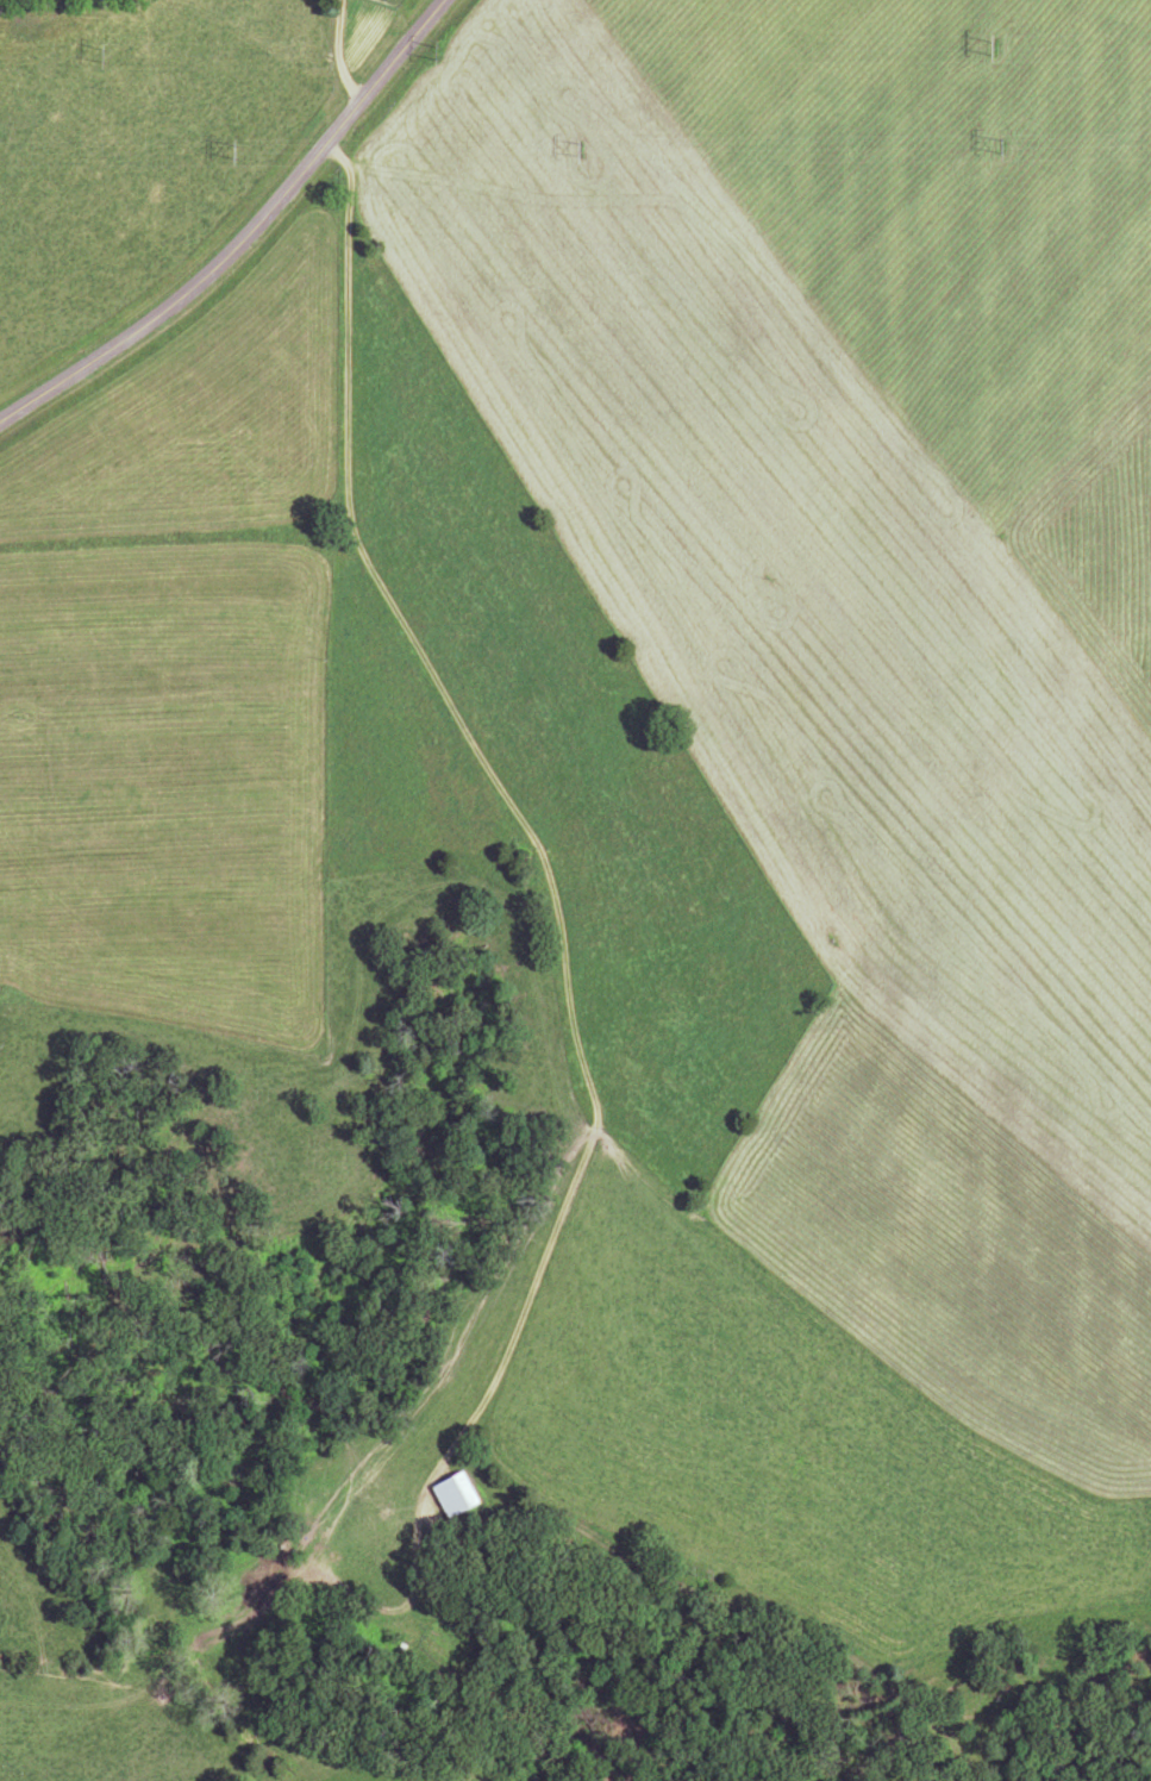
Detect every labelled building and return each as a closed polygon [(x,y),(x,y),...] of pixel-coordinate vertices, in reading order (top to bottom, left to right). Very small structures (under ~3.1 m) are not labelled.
[(485,1503),(469,1471),(436,1487),(453,1520),(485,1503)]
